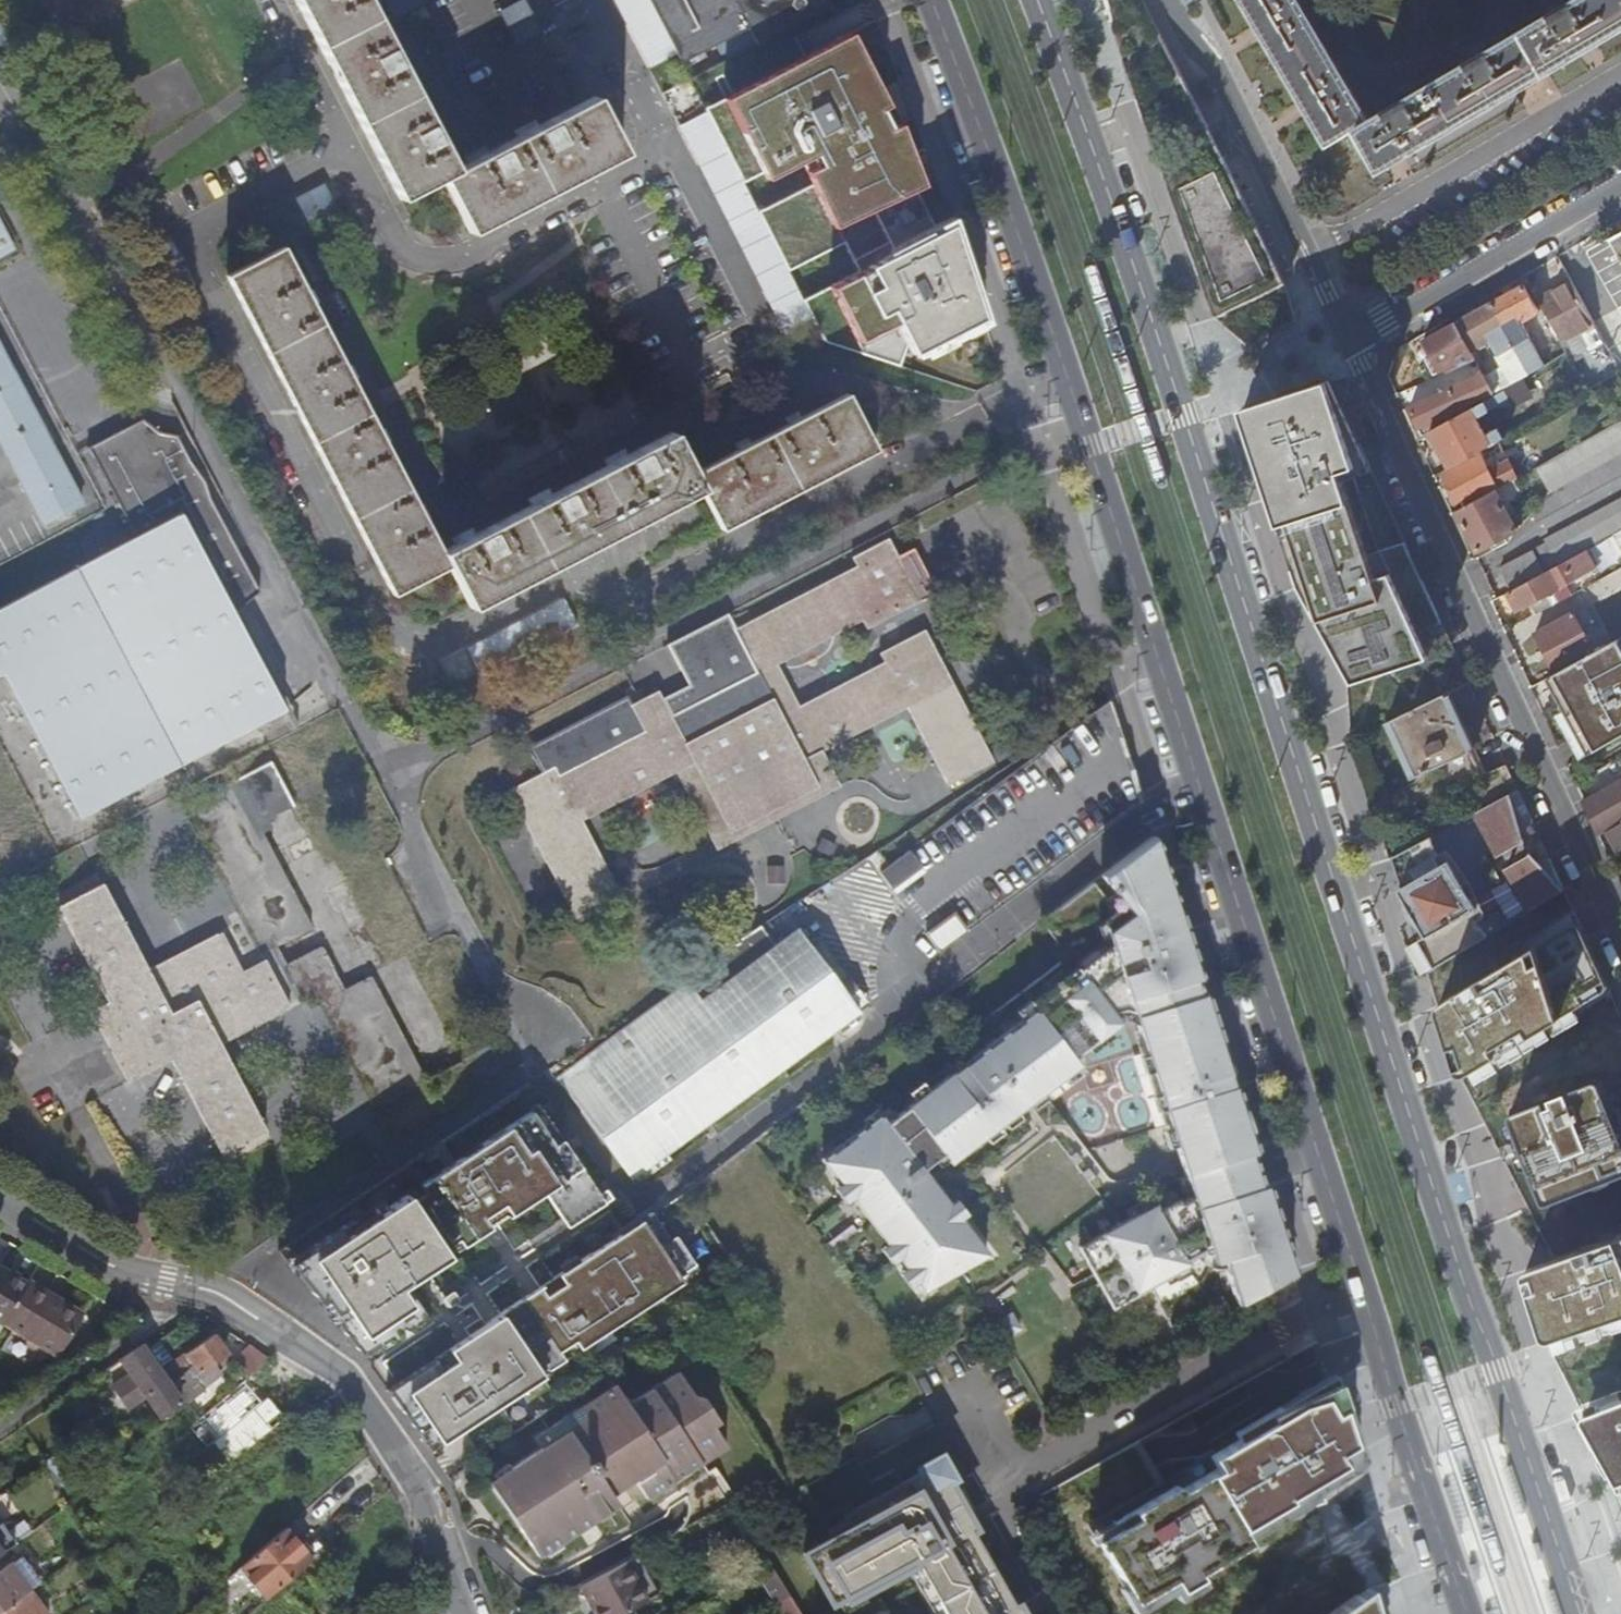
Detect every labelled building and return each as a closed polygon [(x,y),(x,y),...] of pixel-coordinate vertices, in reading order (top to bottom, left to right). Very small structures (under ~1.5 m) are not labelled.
[(399,200),(441,178),(471,234),(624,154),(594,98),(455,171),(365,0),(294,0),(399,200)] [(679,62),(746,27),(755,45),(831,4),(829,0),(647,0),(679,62)] [(1326,146),(1356,128),(1381,171),(1620,30),(1620,0),(1576,0),(1369,121),(1298,0),(1241,0),(1326,146)] [(850,34),(704,110),(722,144),(744,186),(800,157),(814,185),(760,214),(789,272),(846,244),(860,272),(824,290),(834,310),(853,349),(893,329),(904,346),(910,357),(926,350),(944,340),(985,317),(953,219),(935,224),(919,189),(917,182),(896,127),(886,131),(876,112),(888,106),(850,34)] [(1180,77),(1140,95),(1213,318),(1283,284),(1228,170),(1180,77)] [(722,144),(695,157),(786,331),(834,310),(824,290),(789,272),(760,214),(744,186),(722,144)] [(17,253),(0,220),(0,262),(17,253)] [(1608,239),(1620,262),(1620,232),(1608,239)] [(448,564),(470,605),(699,486),(721,527),(873,448),(845,395),(693,473),(671,432),(440,551),(339,358),(282,250),(228,279),(392,593),(448,564)] [(1554,323),(1584,306),(1561,264),(1531,279),(1554,323)] [(1519,359),(1528,374),(1543,365),(1518,320),(1536,311),(1522,285),(1489,303),(1512,344),(1519,359)] [(1503,388),(1528,374),(1519,359),(1512,344),(1489,303),(1455,321),(1458,326),(1470,347),(1488,337),(1496,352),(1504,367),(1494,373),(1486,377),(1494,392),(1494,393),(1500,390),(1503,388)] [(1470,347),(1458,326),(1443,334),(1440,330),(1421,339),(1430,356),(1424,359),(1432,374),(1445,367),(1446,368),(1466,357),(1473,353),(1470,347)] [(72,509),(0,371),(0,463),(34,528),(72,509)] [(1413,430),(1416,438),(1429,431),(1472,405),(1471,402),(1494,392),(1486,377),(1483,372),(1409,408),(1419,428),(1413,430)] [(1362,474),(1331,381),(1244,409),(1301,586),(1344,663),(1440,618),(1406,543),(1369,556),(1344,480),(1362,474)] [(1429,431),(1450,467),(1479,450),(1504,437),(1500,429),(1487,436),(1476,416),(1498,404),(1499,407),(1507,403),(1500,390),(1494,393),(1472,405),(1429,431)] [(1620,452),(1620,419),(1547,461),(1535,467),(1540,477),(1549,492),(1560,485),(1620,452)] [(0,609),(0,679),(74,819),(273,715),(223,620),(248,598),(199,503),(194,487),(179,465),(167,442),(147,436),(132,426),(79,454),(124,544),(0,609)] [(1450,467),(1443,471),(1460,509),(1494,490),(1496,489),(1516,478),(1508,461),(1489,472),(1479,450),(1450,467)] [(1460,509),(1455,511),(1477,551),(1491,544),(1505,536),(1516,530),(1494,490),(1460,509)] [(1511,589),(1565,559),(1570,557),(1586,549),(1586,548),(1616,532),(1620,529),(1620,497),(1546,539),(1547,542),(1500,568),(1511,589)] [(1505,536),(1491,544),(1494,549),(1508,541),(1505,536)] [(621,898),(581,820),(676,772),(694,807),(711,798),(729,832),(817,787),(821,796),(840,786),(822,750),(908,706),(948,782),(992,760),(925,629),(882,651),(887,660),(800,704),(778,662),(864,618),(869,625),(920,600),(888,537),(852,555),(857,564),(735,627),(758,671),(671,716),(657,690),(629,704),(643,731),(556,776),(552,768),(508,790),(576,922),(621,898)] [(1597,567),(1586,548),(1586,549),(1570,557),(1565,559),(1511,589),(1507,592),(1518,610),(1531,603),(1536,612),(1572,593),(1566,583),(1597,567)] [(495,655),(578,620),(568,597),(486,632),(495,655)] [(1536,633),(1557,672),(1559,670),(1594,651),(1573,612),(1536,633)] [(1558,685),(1565,696),(1557,700),(1578,735),(1582,733),(1593,751),(1620,735),(1620,648),(1558,685)] [(1483,777),(1457,717),(1458,717),(1448,694),(1392,722),(1429,804),(1483,777)] [(264,1130),(218,1044),(303,999),(307,1007),(316,1002),(371,1107),(459,1061),(401,951),(384,961),(332,861),(324,865),(269,761),(179,808),(234,912),(225,917),(228,924),(144,968),(98,882),(54,905),(104,1000),(87,1009),(124,1079),(167,1057),(218,1155),(264,1130)] [(1599,834),(1607,829),(1620,821),(1620,778),(1583,800),(1599,834)] [(1534,825),(1518,791),(1475,814),(1493,848),(1534,825)] [(1619,850),(1620,849),(1620,821),(1607,829),(1619,850)] [(1192,952),(1154,835),(1102,875),(1115,893),(1107,899),(1093,881),(1042,922),(1069,956),(1022,992),(973,1030),(946,995),(914,1021),(848,1072),(880,1115),(822,1160),(924,1291),(987,1254),(923,1170),(944,1154),(950,1163),(984,1137),(1077,1064),(1072,1057),(1121,1018),(1136,1022),(1169,1125),(1184,1171),(1192,1195),(1178,1202),(1176,1198),(1156,1210),(1153,1205),(1120,1224),(1079,1247),(1113,1307),(1189,1264),(1186,1259),(1199,1252),(1219,1257),(1237,1303),(1294,1271),(1266,1183),(1261,1185),(1250,1151),(1255,1149),(1240,1102),(1234,1084),(1230,1085),(1227,1072),(1230,1071),(1219,1036),(1204,990),(1199,991),(1194,977),(1199,976),(1192,952)] [(1445,872),(1433,836),(1395,856),(1404,885),(1410,896),(1406,898),(1410,914),(1418,925),(1423,928),(1426,926),(1429,936),(1420,940),(1436,969),(1443,965),(1472,947),(1488,937),(1465,908),(1474,903),(1455,867),(1445,872)] [(898,889),(927,867),(912,846),(882,868),(898,889)] [(1549,858),(1512,879),(1530,913),(1555,898),(1565,892),(1549,858)] [(942,946),(968,928),(956,910),(930,928),(942,946)] [(1578,920),(1436,1003),(1478,1074),(1620,991),(1578,920)] [(557,1078),(631,1182),(859,1018),(858,1017),(859,1015),(814,953),(799,932),(777,948),(761,928),(708,963),(682,980),(686,986),(557,1078)] [(824,945),(814,953),(859,1015),(870,1008),(824,945)] [(1511,1114),(1547,1206),(1620,1177),(1620,1134),(1600,1080),(1511,1114)] [(597,1196),(538,1109),(360,1229),(353,1221),(288,1265),(362,1358),(376,1349),(380,1355),(424,1326),(411,1306),(417,1301),(402,1279),(421,1266),(426,1272),(496,1224),(515,1252),(529,1242),(511,1214),(544,1192),(569,1228),(609,1201),(603,1192),(597,1196)] [(387,1392),(429,1452),(700,1268),(658,1208),(543,1286),(530,1266),(515,1275),(529,1295),(475,1332),(470,1325),(458,1334),(462,1341),(387,1392)] [(1620,1319),(1620,1232),(1525,1262),(1549,1339),(1572,1332),(1572,1334),(1620,1319)] [(22,1284),(0,1271),(0,1321),(22,1284)] [(54,1356),(76,1319),(40,1298),(44,1292),(24,1281),(22,1284),(0,1321),(0,1324),(54,1356)] [(444,1299),(450,1308),(459,1302),(453,1293),(444,1299)] [(1012,1314),(996,1323),(1005,1339),(1021,1330),(1012,1314)] [(228,1363),(211,1338),(166,1370),(185,1399),(210,1382),(208,1377),(228,1363)] [(232,1367),(246,1382),(268,1363),(252,1350),(232,1367)] [(138,1351),(120,1363),(129,1376),(145,1400),(158,1419),(177,1407),(138,1351)] [(474,1462),(539,1557),(618,1505),(610,1495),(634,1479),(647,1499),(727,1447),(713,1427),(718,1423),(702,1399),(693,1397),(677,1375),(633,1405),(623,1403),(603,1374),(474,1462)] [(145,1400),(129,1376),(111,1388),(128,1412),(145,1400)] [(1331,1384),(1191,1462),(1195,1470),(1122,1511),(1126,1518),(1097,1534),(1125,1580),(1130,1578),(1136,1593),(1171,1574),(1177,1586),(1199,1575),(1195,1569),(1247,1540),(1239,1525),(1355,1458),(1331,1384)] [(1591,1411),(1588,1413),(1586,1415),(1586,1417),(1620,1476),(1620,1400),(1591,1411)] [(918,1467),(921,1473),(927,1470),(945,1475),(948,1480),(953,1477),(941,1455),(918,1467)] [(804,1554),(831,1602),(835,1599),(845,1594),(847,1599),(860,1592),(906,1566),(916,1561),(945,1613),(1023,1613),(1018,1604),(1015,1607),(972,1530),(974,1528),(967,1515),(965,1511),(952,1488),(948,1480),(945,1475),(927,1470),(921,1473),(903,1483),(896,1470),(872,1483),(857,1457),(803,1488),(832,1538),(804,1554)] [(960,1484),(952,1488),(965,1511),(973,1507),(960,1484)] [(62,1540),(49,1520),(39,1527),(54,1546),(62,1540)] [(54,1546),(39,1527),(38,1528),(19,1542),(33,1562),(54,1546)] [(317,1558),(290,1527),(246,1567),(272,1597),(317,1558)] [(660,1593),(639,1556),(627,1563),(648,1600),(660,1593)] [(18,1561),(0,1573),(0,1613),(27,1593),(37,1587),(18,1561)] [(906,1566),(933,1613),(945,1613),(916,1561),(906,1566)] [(627,1563),(581,1588),(595,1613),(622,1613),(648,1600),(627,1563)] [(789,1597),(776,1575),(764,1583),(777,1604),(789,1597)] [(1368,1588),(1329,1613),(1375,1613),(1368,1588)] [(845,1594),(835,1599),(842,1612),(864,1599),(860,1592),(847,1599),(845,1594)] [(27,1593),(0,1613),(42,1613),(27,1593)]
